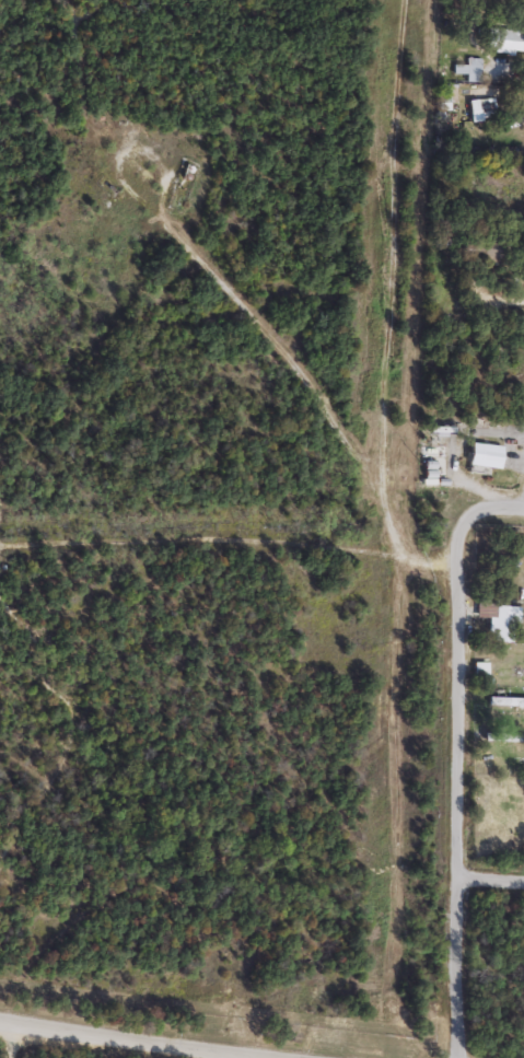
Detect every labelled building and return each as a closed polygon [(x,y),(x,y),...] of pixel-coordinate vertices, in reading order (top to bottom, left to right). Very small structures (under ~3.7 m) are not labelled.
[(493,50),(494,27),(523,28),(522,51),(493,50)] [(466,62),(466,56),(480,56),(480,80),(454,80),(454,62),(466,62)] [(476,616),(477,602),(517,604),(516,640),(489,639),(490,616),(476,616)] [(474,678),(474,661),(487,661),(487,678),(474,678)] [(523,705),(523,696),(489,696),(489,705),(523,705)] [(485,731),(523,731),(523,740),(485,740),(485,731)]
